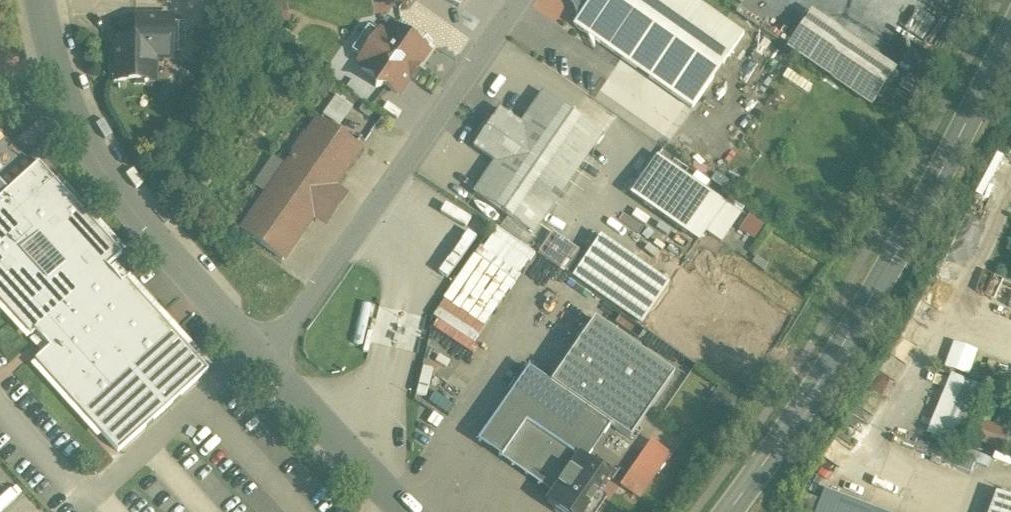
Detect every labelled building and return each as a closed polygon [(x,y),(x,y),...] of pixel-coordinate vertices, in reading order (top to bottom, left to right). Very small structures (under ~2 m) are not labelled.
[(695,0),(572,0),(580,16),(574,24),(587,33),(595,50),(594,38),(693,107),(744,34),(695,0)] [(897,71),(811,14),(788,48),(873,106),(897,71)] [(173,18),(137,18),(136,35),(132,40),(114,39),(114,47),(116,49),(116,57),(114,57),(112,60),(112,79),(114,81),(131,82),(134,85),(145,85),(148,82),(148,67),(154,67),(154,59),(156,58),(172,58),(173,18)] [(429,51),(393,26),(386,35),(380,31),(360,60),(366,64),(363,69),(375,78),(377,87),(387,86),(399,94),(429,51)] [(545,93),(523,125),(500,109),(474,146),(497,162),(475,194),(533,234),(602,133),(545,93)] [(339,94),(326,114),(343,125),(356,106),(339,94)] [(353,109),(348,125),(359,129),(364,113),(353,109)] [(362,148),(321,119),(294,157),(335,186),(362,148)] [(335,186),(294,157),(243,231),(283,260),(335,186)] [(740,214),(657,157),(632,194),(699,240),(705,231),(721,242),(740,214)] [(32,336),(36,333),(50,348),(36,361),(119,452),(209,370),(126,279),(122,283),(108,267),(122,254),(39,164),(9,191),(0,199),(0,301),(32,336)] [(9,191),(0,181),(0,199),(9,191)] [(753,215),(743,229),(757,239),(767,224),(753,215)] [(539,252),(569,272),(584,249),(553,229),(539,252)] [(668,285),(601,238),(574,277),(641,324),(668,285)] [(674,375),(595,320),(551,384),(611,426),(630,439),(674,375)] [(973,374),(982,350),(959,342),(950,366),(973,374)] [(551,384),(529,369),(479,442),(554,494),(580,456),(586,461),(611,426),(551,384)] [(990,384),(951,370),(927,431),(967,446),(990,384)] [(1010,447),(1010,443),(1010,428),(991,422),(985,440),(1010,447)] [(580,456),(554,494),(551,497),(553,508),(559,511),(585,511),(609,477),(586,461),(580,456)] [(658,473),(638,459),(621,484),(641,498),(658,473)] [(826,490),(817,511),(886,511),(826,490)] [(999,494),(993,511),(1010,511),(1010,499),(999,494)]
